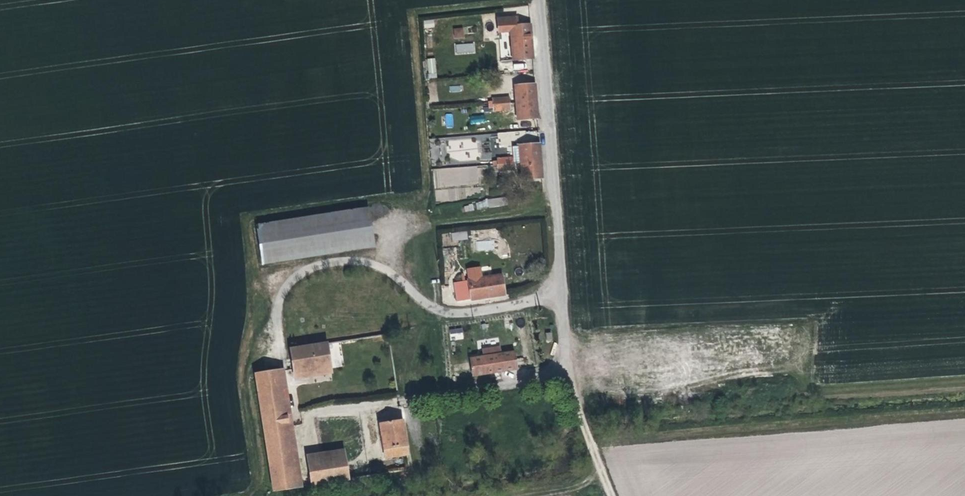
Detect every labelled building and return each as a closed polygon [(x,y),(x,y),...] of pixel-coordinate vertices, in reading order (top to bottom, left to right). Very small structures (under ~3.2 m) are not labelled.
[(500,14),(501,23),(511,21),(512,26),(513,38),(533,36),(531,19),(520,20),(519,12),(500,14)] [(434,19),(424,20),(424,28),(434,27),(434,19)] [(463,27),(454,28),(454,38),(463,38),(463,27)] [(505,39),(504,33),(489,34),(489,37),(484,38),(484,42),(505,39)] [(533,36),(513,38),(515,55),(535,53),(533,36)] [(506,45),(505,39),(484,42),(484,45),(490,44),(490,47),(506,45)] [(475,43),(455,44),(455,54),(475,53),(475,43)] [(435,57),(426,58),(427,78),(437,78),(435,57)] [(517,81),(519,98),(539,96),(537,79),(517,81)] [(489,101),(511,99),(510,93),(494,95),(495,97),(489,98),(489,101)] [(539,96),(519,98),(521,115),(540,113),(539,96)] [(453,127),(453,114),(445,114),(446,128),(453,127)] [(470,117),(471,124),(483,122),(482,116),(470,117)] [(448,139),(448,162),(477,162),(477,138),(448,139)] [(522,141),(524,158),(544,156),(543,139),(522,141)] [(516,159),(516,153),(500,155),(500,158),(495,158),(495,162),(516,159)] [(544,156),(524,158),(526,175),(546,173),(544,156)] [(467,186),(479,185),(478,166),(433,168),(435,201),(468,199),(467,186)] [(476,209),(508,204),(507,197),(475,202),(476,209)] [(258,229),(265,268),(379,246),(371,206),(258,229)] [(467,231),(451,233),(452,241),(468,239),(467,231)] [(476,251),(494,250),(493,240),(476,241),(476,251)] [(487,275),(490,294),(508,291),(505,272),(487,275)] [(462,280),(465,298),(490,294),(487,275),(462,280)] [(463,327),(449,328),(450,340),(464,340),(463,327)] [(329,342),(295,348),(299,367),(300,376),(334,371),(329,342)] [(500,343),(491,344),(495,370),(518,366),(515,348),(501,350),(500,343)] [(495,370),(491,344),(481,345),(482,352),(469,355),(472,373),(495,370)] [(284,369),(260,373),(280,495),(303,491),(284,369)] [(408,456),(402,422),(380,426),(386,460),(408,456)] [(312,485),(350,478),(345,452),(307,459),(312,485)]
